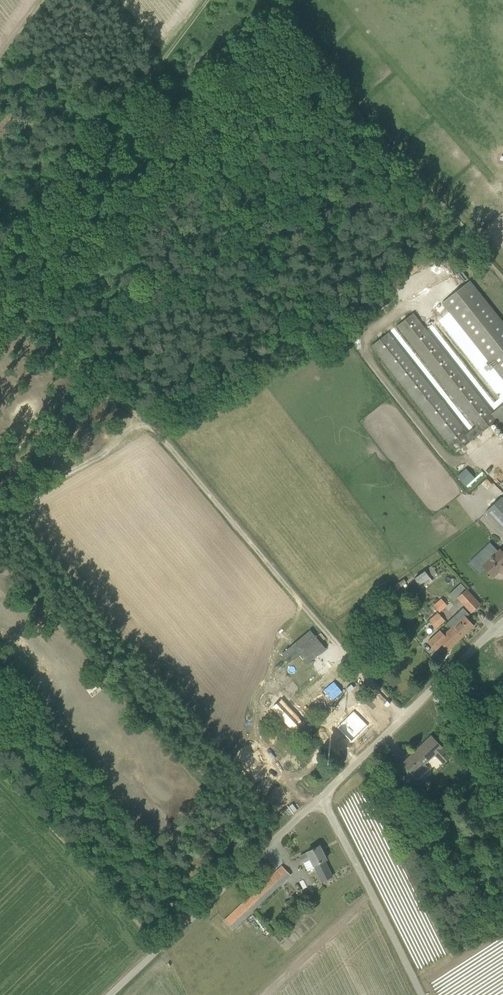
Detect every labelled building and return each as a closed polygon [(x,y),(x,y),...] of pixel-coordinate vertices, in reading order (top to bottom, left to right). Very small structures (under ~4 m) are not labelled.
[(470,281),(442,303),(502,379),(502,322),(470,281)] [(482,433),(497,420),(492,413),(412,314),(397,326),(476,426),(467,433),(388,333),(372,346),(456,452),(482,433)] [(497,420),(502,427),(502,405),(492,413),(497,420)] [(502,497),(486,511),(502,529),(502,498),(502,497)] [(494,577),(500,571),(502,574),(502,552),(500,549),(500,550),(493,543),(487,549),(493,556),(483,566),(494,577)] [(425,571),(415,579),(419,584),(430,577),(429,577),(436,572),(432,566),(425,571)] [(404,578),(393,586),(396,590),(407,583),(404,578)] [(472,612),(478,606),(480,604),(467,590),(458,598),(472,612)] [(439,611),(447,604),(441,598),(433,605),(439,611)] [(447,623),(452,628),(461,638),(474,626),(466,617),(469,614),(463,608),(447,623)] [(430,620),(431,621),(437,628),(445,620),(439,613),(430,620)] [(448,650),(461,638),(452,628),(444,635),(441,632),(436,636),(435,635),(429,642),(436,650),(443,644),(448,650)] [(310,629),(282,652),(290,662),(299,654),(303,659),(312,651),(316,655),(326,647),(310,629)] [(342,700),(350,692),(335,677),(327,685),(342,700)] [(283,695),(269,708),(288,728),(301,715),(283,695)] [(364,706),(363,707),(356,714),(354,712),(347,718),(337,728),(339,729),(337,731),(349,743),(351,741),(352,742),(368,726),(367,725),(375,717),(364,706)] [(431,736),(403,763),(413,774),(435,754),(444,763),(450,757),(441,747),(442,747),(431,736)] [(314,866),(326,859),(320,846),(307,852),(308,853),(300,856),(303,863),(311,859),(314,866)] [(291,875),(282,866),(224,921),(233,930),(291,875)]
